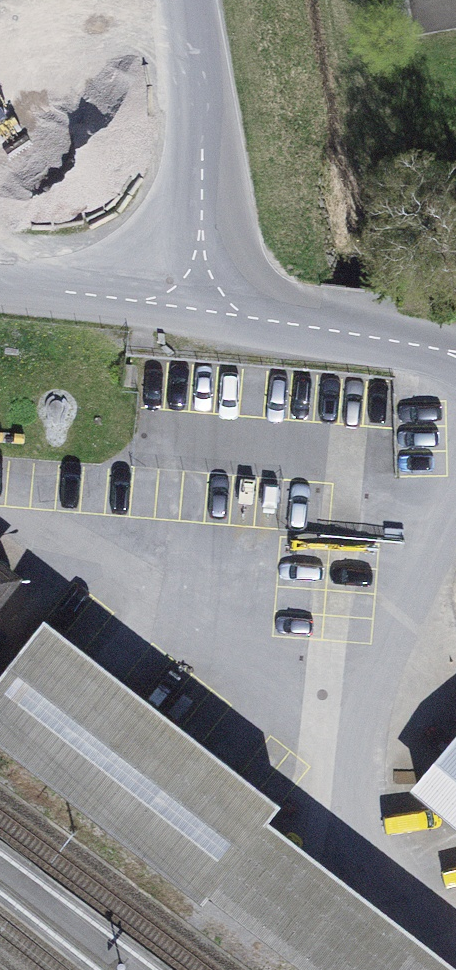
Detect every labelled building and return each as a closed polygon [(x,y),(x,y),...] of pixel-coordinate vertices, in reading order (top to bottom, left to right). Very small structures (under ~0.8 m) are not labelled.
[(10,582),(0,574),(0,594),(10,582)] [(45,621),(0,677),(0,744),(201,905),(212,892),(271,818),(280,808),(45,621)] [(426,796),(455,821),(455,760),(426,796)] [(271,818),(212,892),(309,969),(455,969),(455,965),(271,818)]
